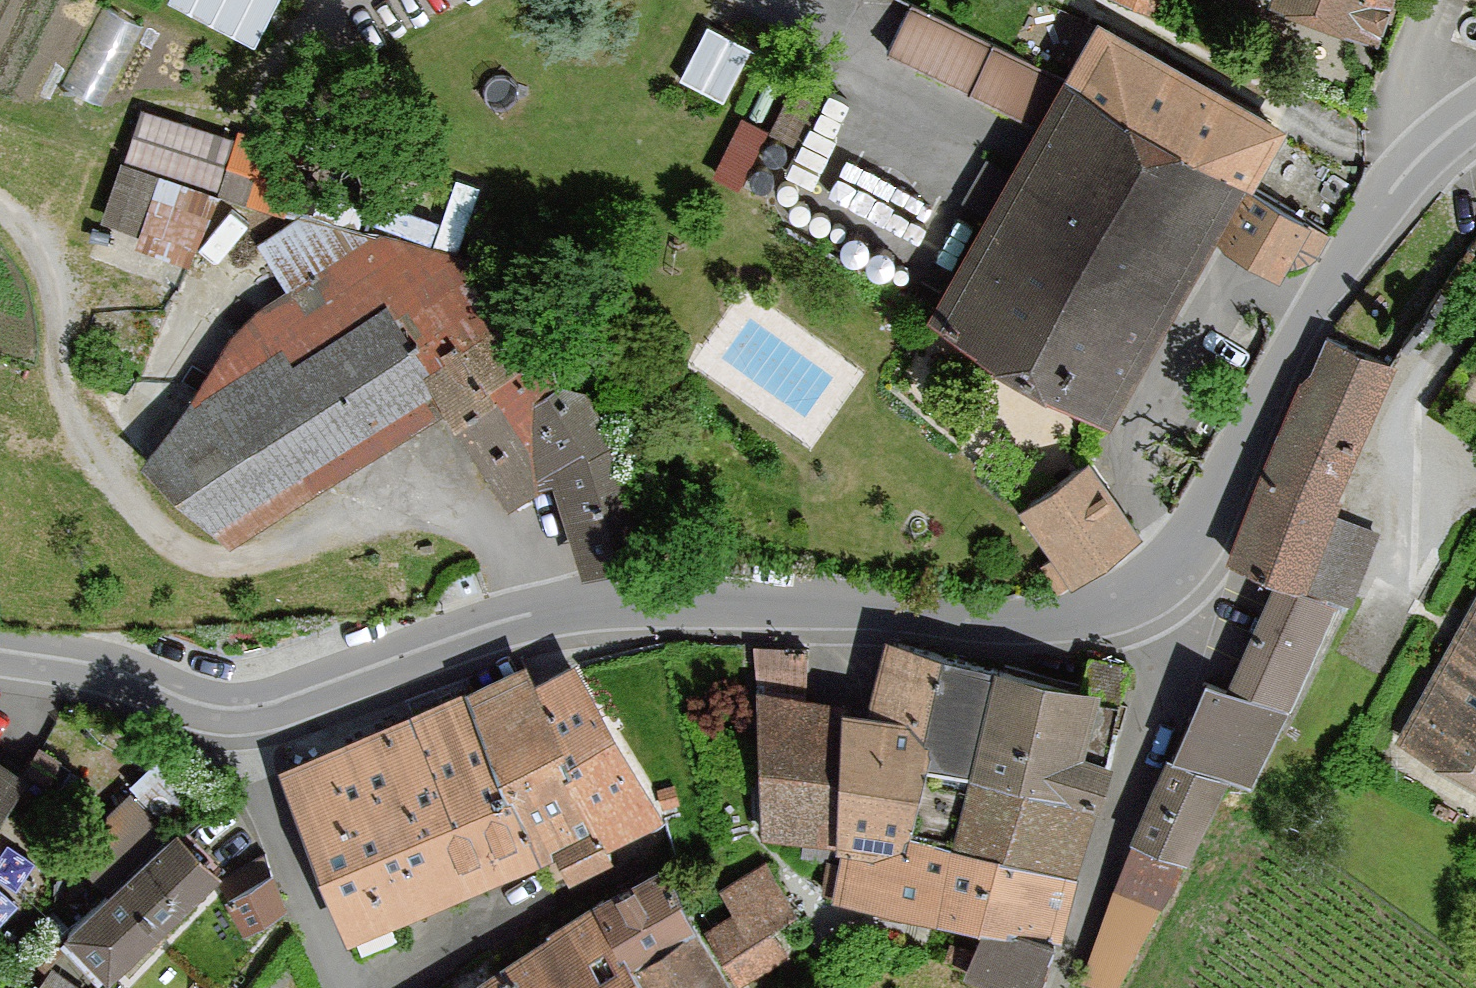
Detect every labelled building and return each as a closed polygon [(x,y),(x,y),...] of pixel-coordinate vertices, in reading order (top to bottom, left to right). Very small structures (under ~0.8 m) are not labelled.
[(256,39),(275,0),(175,0),(256,39)] [(1163,10),(1167,0),(1136,0),(1163,10)] [(1379,33),(1390,0),(1284,0),(1379,33)] [(1075,92),(921,7),(900,44),(1054,129),(1075,92)] [(740,95),(766,40),(720,18),(694,73),(740,95)] [(1054,129),(948,320),(1117,413),(1217,233),(1284,269),(1299,266),(1310,262),(1318,256),(1332,232),(1252,189),(1284,130),(1107,33),(1075,92),(1054,129)] [(788,128),(812,136),(828,87),(804,79),(788,128)] [(765,183),(777,114),(745,109),(733,177),(765,183)] [(236,145),(145,115),(131,157),(221,187),(236,145)] [(305,152),(241,130),(236,145),(221,187),(286,209),(304,157),(305,152)] [(384,183),(304,157),(286,209),(299,213),(332,221),(372,232),(374,227),(384,183)] [(121,158),(101,217),(137,229),(158,171),(121,158)] [(158,171),(137,229),(133,242),(187,260),(219,193),(158,171)] [(374,227),(441,242),(451,198),(384,183),(374,227)] [(299,213),(257,241),(294,296),(355,256),(332,221),(299,213)] [(372,232),(332,221),(355,256),(377,242),(372,232)] [(560,475),(590,568),(645,554),(617,448),(490,266),(377,242),(355,256),(294,296),(272,311),(237,342),(158,469),(232,536),(453,400),(484,451),(507,488),(513,498),(560,475)] [(1390,367),(1330,345),(1314,389),(1307,386),(1240,566),(1305,590),(1390,367)] [(1087,467),(1029,509),(1078,578),(1137,536),(1087,467)] [(1377,535),(1341,522),(1314,595),(1351,608),(1377,535)] [(1331,613),(1280,591),(1239,687),(1290,709),(1331,613)] [(1399,733),(1475,776),(1475,595),(1399,733)] [(840,895),(953,919),(1006,666),(893,642),(878,713),(850,845),(840,895)] [(850,845),(878,713),(808,702),(810,648),(761,648),(764,834),(850,845)] [(976,971),(1021,987),(1048,987),(1060,937),(1134,666),(1097,659),(1092,691),(1006,666),(953,919),(993,924),(976,971)] [(661,814),(580,665),(541,688),(533,670),(478,697),(291,774),(355,938),(566,851),(579,878),(616,859),(607,845),(661,814)] [(1288,719),(1213,688),(1183,762),(1224,779),(1257,793),(1288,719)] [(1224,779),(1183,762),(1174,762),(1141,845),(1189,866),(1224,779)] [(110,896),(172,838),(129,791),(66,850),(110,896)] [(220,871),(180,830),(172,838),(110,896),(74,930),(71,932),(110,974),(220,871)] [(1189,866),(1141,845),(1088,983),(1101,987),(1118,987),(1189,866)] [(488,987),(731,987),(701,938),(670,868),(602,909),(488,987)] [(744,913),(709,934),(739,986),(790,954),(774,927),(797,914),(768,868),(731,891),(744,913)] [(248,925),(280,904),(268,873),(231,895),(248,925)]
